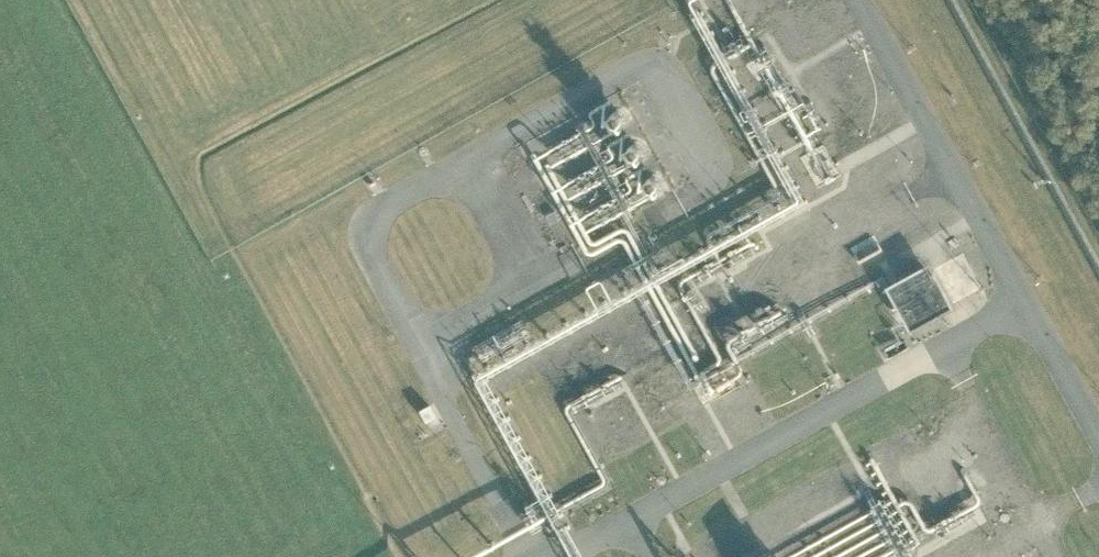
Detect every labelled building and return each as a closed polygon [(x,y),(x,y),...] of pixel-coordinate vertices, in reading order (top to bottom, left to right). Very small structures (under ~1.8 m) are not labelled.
[(932,266),(889,290),(889,291),(913,334),(957,310),(932,266)]
